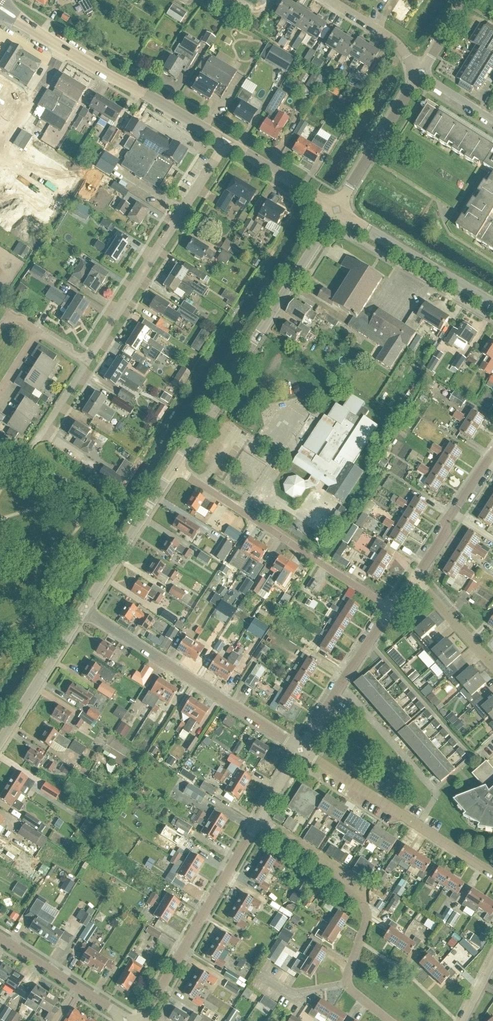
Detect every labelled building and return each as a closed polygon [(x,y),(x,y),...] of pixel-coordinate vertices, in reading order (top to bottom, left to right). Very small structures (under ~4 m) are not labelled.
[(77,4),(82,12),(86,10),(91,7),(87,0),(84,0),(77,4)] [(294,7),(289,3),(290,0),(284,0),(279,9),(275,16),(281,19),(277,26),(281,29),(285,22),(294,7)] [(275,6),(279,9),(284,0),(279,0),(275,6)] [(294,7),(285,22),(291,26),(287,32),(292,35),(296,28),(305,13),(307,10),(301,6),(296,3),(294,7)] [(172,5),(166,15),(180,24),(186,14),(172,5)] [(306,35),(315,19),(309,16),(311,12),(307,10),(305,13),(296,28),(302,32),(297,39),(302,41),(306,35)] [(162,15),(157,23),(162,26),(167,19),(162,15)] [(315,19),(306,35),(312,38),(308,45),(312,48),(325,26),(319,22),(321,19),(317,16),(315,19)] [(145,33),(149,26),(139,20),(136,24),(141,27),(139,30),(145,33)] [(490,54),(492,50),(492,27),(488,24),(485,28),(480,25),(470,42),(477,46),(490,54)] [(335,53),(344,38),(339,34),(341,31),(336,28),(325,46),(331,50),(327,57),(330,59),(331,60),(335,53)] [(210,48),(216,38),(207,32),(200,42),(210,48)] [(348,56),(355,44),(349,40),(351,37),(346,34),(344,38),(335,53),(341,57),(337,63),(342,66),(348,56)] [(194,51),(199,43),(186,35),(180,45),(178,44),(173,52),(178,55),(175,60),(170,57),(162,72),(174,80),(183,65),(185,67),(187,63),(190,64),(197,53),(194,51)] [(358,62),(367,47),(361,43),(363,40),(359,37),(355,44),(348,56),(354,60),(350,66),(354,69),(358,62)] [(367,47),(358,62),(364,66),(360,72),(364,75),(378,53),(371,50),(373,46),(369,44),(367,47)] [(41,64),(22,53),(23,52),(12,45),(0,65),(0,70),(8,75),(19,82),(26,87),(35,74),(41,64)] [(274,46),(265,61),(286,73),(295,58),(274,46)] [(487,75),(491,69),(492,70),(492,55),(490,54),(477,46),(467,62),(487,75)] [(221,98),(236,72),(210,56),(191,90),(209,101),(213,94),(221,98)] [(322,65),(323,64),(314,59),(310,65),(319,70),(319,69),(322,65)] [(302,69),(304,65),(296,60),(294,64),(302,69)] [(483,81),(487,75),(467,62),(457,79),(461,81),(458,86),(471,94),(474,89),(477,91),(481,85),(483,87),(486,82),(483,81)] [(341,70),(337,77),(343,81),(347,74),(341,70)] [(316,93),(325,79),(314,73),(306,86),(316,93)] [(73,113),(86,92),(63,77),(53,94),(47,91),(37,107),(43,110),(43,109),(66,123),(73,113)] [(245,105),(251,96),(242,90),(238,98),(243,101),(242,103),(241,102),(233,115),(248,125),(256,112),(245,105)] [(276,116),(274,114),(286,95),(278,90),(266,109),(267,109),(265,112),(269,115),(259,131),(275,140),(281,130),(288,119),(278,113),(276,116)] [(100,121),(109,105),(98,97),(90,110),(94,113),(92,116),(100,121)] [(429,102),(429,103),(416,124),(415,127),(427,135),(479,167),(481,164),(492,172),(492,143),(429,102)] [(355,104),(352,109),(357,112),(360,108),(360,107),(355,104)] [(109,105),(100,121),(107,126),(109,122),(114,125),(122,112),(109,105)] [(80,115),(84,117),(88,110),(84,108),(80,115)] [(79,116),(73,127),(77,130),(83,119),(79,116)] [(146,127),(143,125),(135,120),(134,122),(133,121),(124,135),(130,139),(123,149),(130,153),(146,127)] [(300,138),(308,125),(301,121),(293,134),(300,138)] [(109,144),(117,130),(111,126),(103,140),(109,144)] [(186,152),(156,133),(146,127),(130,153),(129,155),(127,155),(127,157),(126,159),(124,160),(125,161),(121,167),(134,175),(134,177),(136,177),(139,178),(139,180),(141,180),(158,190),(173,166),(177,168),(178,165),(180,165),(181,163),(181,161),(186,152)] [(328,154),(336,140),(331,137),(322,151),(328,154)] [(302,157),(310,145),(299,139),(292,151),(302,157)] [(310,145),(302,157),(313,164),(320,152),(310,145)] [(118,161),(104,152),(101,157),(116,166),(118,161)] [(105,178),(93,171),(89,176),(102,183),(105,178)] [(492,177),(490,175),(457,227),(464,232),(492,251),(492,217),(492,216),(492,214),(492,176),(492,177)] [(126,197),(129,192),(114,182),(110,188),(126,197)] [(239,186),(234,183),(228,192),(227,192),(216,210),(224,214),(228,208),(234,197),(236,198),(235,199),(239,201),(236,206),(245,211),(250,202),(252,202),(255,198),(254,196),(256,193),(240,184),(239,186)] [(133,212),(127,208),(129,205),(122,201),(115,211),(139,226),(148,212),(137,205),(133,212)] [(277,209),(267,203),(257,219),(268,225),(271,224),(277,228),(285,214),(284,213),(284,210),(280,208),(277,209)] [(76,204),(72,210),(80,215),(84,208),(76,204)] [(221,223),(227,226),(231,218),(225,215),(221,223)] [(112,232),(115,227),(103,219),(100,224),(112,232)] [(256,236),(261,228),(248,219),(237,237),(240,240),(246,230),(256,236)] [(126,245),(125,244),(128,238),(117,231),(113,237),(117,239),(106,257),(109,259),(109,261),(112,263),(114,262),(115,263),(126,245)] [(211,261),(215,255),(208,250),(193,240),(186,251),(195,256),(194,257),(198,260),(199,259),(201,260),(204,256),(211,261)] [(223,251),(227,253),(232,244),(225,240),(220,249),(223,251)] [(18,255),(23,258),(29,248),(24,245),(18,255)] [(241,259),(244,254),(231,246),(228,252),(241,259)] [(227,265),(232,256),(227,253),(223,251),(218,260),(227,265)] [(361,314),(383,280),(347,257),(341,267),(353,274),(338,298),(324,290),(319,298),(333,307),(334,305),(355,318),(349,327),(385,350),(377,362),(391,370),(406,347),(408,348),(416,335),(379,311),(373,321),(361,314)] [(95,270),(82,262),(73,276),(82,282),(86,277),(87,278),(82,287),(95,296),(101,286),(102,287),(109,276),(96,268),(95,270)] [(180,283),(203,298),(208,290),(198,284),(197,286),(184,278),(187,273),(202,283),(206,277),(185,263),(181,269),(176,266),(170,277),(180,283)] [(56,279),(66,285),(72,276),(67,273),(69,270),(64,266),(56,279)] [(203,298),(180,283),(170,277),(163,287),(174,294),(177,289),(189,297),(193,292),(203,298)] [(44,297),(50,301),(56,291),(50,288),(44,297)] [(56,291),(50,301),(68,312),(62,322),(73,330),(80,320),(74,316),(77,311),(71,307),(58,299),(61,294),(56,291)] [(74,303),(61,294),(58,299),(71,307),(77,311),(74,316),(80,320),(89,305),(78,297),(74,303)] [(175,324),(180,317),(167,309),(168,307),(156,299),(149,310),(162,318),(162,316),(167,319),(175,324)] [(179,307),(192,315),(196,309),(183,301),(179,307)] [(306,308),(296,302),(288,314),(303,324),(307,318),(313,322),(318,316),(311,311),(312,309),(307,306),(306,308)] [(449,319),(427,305),(418,317),(415,315),(407,327),(417,333),(424,322),(441,332),(449,319)] [(188,322),(192,315),(179,307),(175,314),(180,317),(188,322)] [(336,329),(339,323),(328,316),(324,321),(336,329)] [(132,336),(161,354),(164,349),(156,344),(160,337),(168,342),(171,338),(144,321),(141,327),(138,325),(132,336)] [(299,330),(288,323),(281,335),(296,344),(301,337),(306,340),(312,331),(302,325),(299,330)] [(455,329),(445,344),(453,349),(455,345),(463,351),(467,345),(470,347),(478,335),(464,325),(459,332),(455,329)] [(161,354),(132,336),(125,346),(136,353),(139,348),(144,352),(143,352),(144,356),(155,363),(161,354)] [(196,339),(191,347),(199,351),(204,343),(196,339)] [(492,373),(492,344),(491,343),(483,356),(488,359),(480,371),(491,377),(492,373)] [(356,344),(352,349),(358,352),(361,347),(356,344)] [(33,369),(48,378),(57,364),(53,362),(57,356),(39,345),(31,357),(38,361),(33,369)] [(145,360),(135,353),(132,359),(142,365),(145,360)] [(452,368),(458,372),(466,360),(460,356),(452,368)] [(434,358),(426,370),(431,373),(439,362),(434,358)] [(471,358),(467,364),(474,368),(477,362),(471,358)] [(133,388),(135,386),(141,389),(146,381),(134,374),(132,374),(126,370),(128,366),(117,359),(110,370),(121,377),(126,380),(128,377),(132,380),(129,385),(133,388)] [(136,370),(144,375),(147,370),(140,365),(136,370)] [(39,392),(48,378),(33,369),(28,376),(22,372),(14,384),(22,388),(32,395),(36,390),(39,392)] [(140,389),(141,389),(135,386),(133,388),(129,385),(132,380),(128,377),(126,380),(121,377),(110,370),(104,380),(115,387),(117,383),(135,395),(139,388),(140,389)] [(176,376),(171,384),(180,390),(186,382),(176,376)] [(430,380),(424,389),(428,392),(434,383),(430,380)] [(40,400),(32,395),(22,388),(14,400),(21,404),(16,412),(31,421),(40,408),(36,405),(40,400)] [(131,405),(135,399),(122,391),(118,397),(131,405)] [(111,414),(112,412),(103,406),(107,400),(96,393),(89,404),(102,412),(109,417),(111,414)] [(164,393),(160,399),(167,404),(172,398),(164,393)] [(462,410),(467,401),(455,394),(450,402),(462,410)] [(43,395),(40,400),(46,404),(50,398),(43,395)] [(142,403),(151,408),(155,400),(146,395),(142,403)] [(364,409),(366,406),(352,396),(343,410),(337,406),(325,425),(322,423),(294,464),(313,477),(309,482),(306,483),(298,478),(290,479),(286,487),(287,495),(294,500),(302,498),(307,490),(317,489),(321,483),(331,490),(328,494),(343,505),(364,474),(353,467),(379,428),(365,419),(369,412),(364,409)] [(124,412),(128,406),(115,397),(111,404),(124,412)] [(435,400),(433,403),(445,411),(447,408),(435,400)] [(112,418),(109,417),(102,412),(89,404),(82,414),(93,421),(96,416),(109,424),(112,418)] [(144,408),(136,417),(144,423),(152,414),(144,408)] [(454,415),(479,430),(485,420),(474,413),(471,418),(465,414),(464,416),(456,411),(456,412),(452,409),(450,412),(454,415)] [(31,421),(16,412),(11,420),(0,413),(0,424),(1,422),(11,428),(7,433),(15,438),(19,433),(22,435),(31,421)] [(158,412),(154,417),(160,421),(164,416),(158,412)] [(472,441),(479,430),(454,415),(452,418),(459,423),(459,424),(465,428),(461,433),(472,441)] [(88,455),(97,442),(88,436),(90,433),(75,424),(68,435),(76,440),(73,445),(81,451),(88,455)] [(407,427),(403,437),(412,441),(416,431),(407,427)] [(432,448),(457,463),(463,453),(452,446),(448,451),(442,447),(441,449),(434,444),(432,448)] [(450,474),(457,463),(432,448),(430,451),(437,455),(436,457),(442,461),(439,466),(450,474)] [(411,455),(422,462),(424,459),(412,452),(411,455)] [(383,460),(379,465),(385,468),(388,463),(383,460)] [(450,474),(439,466),(435,472),(429,468),(428,469),(422,466),(421,467),(419,466),(418,467),(444,484),(450,474)] [(438,494),(444,484),(418,467),(417,470),(419,471),(417,473),(425,479),(419,488),(423,490),(426,487),(438,494)] [(216,508),(210,503),(205,500),(204,500),(194,494),(186,507),(196,513),(200,507),(206,511),(205,511),(211,515),(216,508)] [(397,501),(398,499),(395,497),(392,503),(394,504),(391,508),(394,510),(397,506),(403,510),(405,506),(397,501)] [(399,498),(398,499),(397,501),(405,506),(410,510),(421,517),(428,506),(417,499),(413,505),(407,501),(406,503),(399,498)] [(371,502),(364,513),(364,514),(369,517),(376,506),(371,502)] [(342,506),(338,511),(343,515),(347,510),(342,506)] [(421,517),(410,510),(404,520),(415,527),(421,517)] [(487,511),(480,521),(491,528),(492,525),(492,515),(487,511)] [(335,529),(344,516),(338,512),(329,525),(335,529)] [(361,529),(369,517),(364,514),(356,526),(361,529)] [(180,517),(173,527),(180,532),(193,540),(200,530),(187,521),(180,517)] [(385,523),(408,537),(415,527),(404,520),(403,521),(400,525),(395,522),(394,521),(393,523),(388,519),(385,523)] [(402,547),(408,537),(385,523),(383,526),(390,530),(384,539),(389,542),(390,540),(402,547)] [(242,534),(229,526),(224,534),(237,542),(242,534)] [(348,546),(352,540),(359,529),(354,526),(343,543),(348,546)] [(341,547),(348,535),(342,531),(334,543),(341,547)] [(464,543),(486,557),(488,554),(480,549),(481,548),(478,546),(482,540),(471,533),(464,543)] [(250,558),(258,544),(249,538),(240,552),(250,558)] [(191,553),(169,539),(160,552),(170,558),(175,551),(181,555),(180,556),(187,559),(191,553)] [(217,550),(220,552),(226,556),(233,546),(223,540),(217,550)] [(375,554),(381,557),(376,564),(386,570),(393,559),(384,553),(388,547),(377,540),(370,551),(375,554)] [(354,554),(361,558),(367,547),(361,543),(354,554)] [(464,543),(458,554),(468,561),(472,555),(476,557),(476,556),(484,560),(486,557),(464,543)] [(250,558),(247,562),(243,568),(241,572),(249,577),(267,550),(258,544),(250,558)] [(336,555),(341,558),(347,548),(342,545),(336,555)] [(197,560),(206,566),(211,560),(201,554),(197,560)] [(468,561),(458,554),(451,564),(472,577),(474,574),(468,570),(468,568),(465,566),(468,561)] [(272,589),(276,583),(279,577),(288,563),(279,558),(271,572),(275,574),(271,579),(270,578),(262,590),(269,594),(272,589)] [(238,565),(243,568),(247,562),(242,559),(238,565)] [(225,577),(233,564),(227,560),(218,573),(225,577)] [(160,574),(172,582),(177,575),(155,561),(146,574),(156,581),(160,574)] [(298,570),(288,563),(279,577),(284,580),(282,583),(286,585),(288,583),(289,583),(298,570)] [(379,582),(386,570),(376,564),(372,572),(366,568),(364,572),(370,576),(369,576),(379,582)] [(472,577),(451,564),(444,574),(455,581),(459,575),(462,578),(463,576),(470,580),(472,577)] [(250,592),(255,596),(264,582),(259,578),(250,592)] [(247,579),(243,586),(250,590),(254,584),(247,579)] [(312,591),(317,583),(311,579),(306,588),(312,591)] [(475,584),(470,580),(465,589),(463,591),(469,595),(473,589),(476,591),(480,586),(475,584)] [(325,581),(323,585),(330,590),(333,585),(325,581)] [(138,582),(131,592),(144,601),(147,597),(153,601),(152,602),(158,606),(163,598),(162,597),(165,593),(154,586),(151,590),(151,591),(138,582)] [(231,584),(226,592),(232,596),(237,588),(231,584)] [(181,603),(186,595),(173,587),(168,595),(181,603)] [(284,595),(278,605),(284,609),(290,598),(284,595)] [(343,613),(353,619),(359,609),(349,602),(351,601),(345,597),(342,601),(348,605),(343,613)] [(219,603),(215,610),(220,613),(227,603),(221,599),(219,603)] [(144,611),(149,603),(144,601),(140,608),(144,611)] [(153,621),(137,611),(127,604),(119,618),(129,624),(134,617),(140,621),(137,627),(146,632),(153,621)] [(353,619),(343,613),(332,606),(330,610),(340,617),(336,624),(346,630),(353,619)] [(161,618),(172,625),(176,618),(165,611),(161,618)] [(255,620),(250,628),(263,636),(268,628),(255,620)] [(336,624),(330,620),(327,624),(333,628),(328,636),(338,642),(346,630),(336,624)] [(432,642),(428,637),(437,629),(429,621),(415,633),(411,637),(418,645),(422,650),(432,642)] [(378,633),(383,636),(389,628),(384,624),(378,633)] [(199,637),(206,627),(202,625),(196,634),(199,637)] [(172,644),(179,633),(172,628),(165,639),(172,644)] [(338,642),(328,636),(322,632),(320,636),(326,640),(320,649),(330,655),(338,642)] [(186,657),(195,643),(186,637),(177,652),(186,657)] [(404,637),(399,643),(409,651),(414,645),(404,637)] [(286,652),(292,645),(286,641),(280,647),(286,652)] [(425,653),(436,665),(454,649),(447,641),(438,649),(434,644),(425,653)] [(220,654),(225,645),(219,642),(214,650),(220,654)] [(111,648),(103,643),(96,653),(109,661),(116,650),(111,647),(111,648)] [(195,643),(186,657),(195,663),(204,648),(195,643)] [(266,657),(270,651),(261,645),(253,658),(257,661),(261,654),(266,657)] [(231,655),(233,652),(235,649),(230,646),(226,653),(231,655)] [(454,649),(436,665),(447,678),(456,670),(453,665),(462,657),(454,649)] [(226,663),(217,677),(227,683),(236,669),(233,667),(239,656),(233,652),(231,655),(230,656),(226,663)] [(301,670),(311,676),(317,666),(308,660),(309,658),(303,655),(300,659),(306,663),(301,670)] [(208,671),(217,677),(226,663),(217,657),(208,671)] [(401,658),(395,663),(400,668),(405,663),(401,658)] [(100,669),(90,663),(82,676),(92,683),(97,675),(110,683),(115,676),(101,667),(100,669)] [(253,676),(260,680),(265,671),(257,666),(251,675),(253,676)] [(384,678),(391,671),(387,666),(379,673),(384,678)] [(311,676),(301,670),(296,667),(293,670),(299,674),(294,682),(304,688),(311,676)] [(239,668),(233,678),(242,683),(248,673),(239,668)] [(465,690),(479,677),(472,669),(463,677),(459,672),(449,681),(454,686),(458,682),(465,690)] [(136,672),(131,680),(143,687),(148,680),(140,675),(136,672)] [(364,695),(378,683),(370,673),(356,686),(364,695)] [(396,684),(400,681),(395,675),(391,678),(396,684)] [(253,691),(260,680),(253,676),(246,686),(253,691)] [(479,677),(465,690),(468,693),(464,697),(472,706),(481,698),(477,693),(486,686),(479,677)] [(304,688),(294,682),(288,678),(286,682),(291,686),(287,693),(296,699),(304,688)] [(148,692),(142,703),(153,710),(155,706),(159,700),(160,699),(168,686),(159,680),(150,693),(148,692)] [(107,698),(112,691),(100,683),(95,690),(107,698)] [(372,705),(387,692),(378,683),(364,695),(372,705)] [(405,693),(408,690),(403,684),(399,688),(405,693)] [(94,707),(98,701),(93,697),(92,697),(86,693),(85,693),(78,688),(76,687),(73,685),(72,685),(66,695),(67,695),(71,697),(80,703),(86,707),(88,704),(91,705),(94,707)] [(160,699),(159,700),(168,705),(177,692),(168,686),(160,699)] [(228,700),(233,692),(229,689),(224,698),(228,700)] [(425,689),(421,692),(426,697),(430,694),(425,689)] [(296,699),(287,693),(281,690),(278,694),(284,698),(278,707),(288,713),(296,699)] [(381,715),(395,702),(387,692),(372,705),(381,715)] [(413,703),(417,700),(412,694),(408,697),(413,703)] [(432,707),(436,704),(430,696),(426,699),(432,707)] [(190,700),(181,714),(190,719),(199,705),(190,700)] [(490,718),(492,715),(492,700),(488,705),(484,701),(474,709),(481,717),(486,713),(490,718)] [(389,724),(404,711),(395,702),(381,715),(389,724)] [(422,713),(426,709),(420,703),(417,707),(422,713)] [(190,719),(179,737),(184,740),(188,734),(195,723),(199,725),(208,711),(199,705),(190,719)] [(153,710),(151,712),(156,715),(160,709),(155,706),(153,710)] [(65,725),(72,715),(59,707),(52,717),(65,725)] [(96,722),(100,715),(89,709),(85,715),(96,722)] [(404,711),(389,724),(398,734),(412,721),(404,711)] [(429,721),(433,717),(428,712),(424,715),(429,721)] [(91,726),(94,721),(82,713),(79,718),(91,726)] [(452,725),(458,720),(453,714),(447,720),(452,725)] [(79,729),(83,722),(77,718),(72,725),(79,729)] [(227,718),(223,725),(231,730),(236,723),(227,718)] [(437,730),(441,727),(436,721),(432,725),(437,730)] [(458,732),(464,727),(459,721),(453,726),(458,732)] [(169,722),(165,730),(168,732),(173,725),(169,722)] [(179,734),(185,725),(182,723),(176,732),(179,734)] [(408,746),(423,733),(414,723),(400,736),(408,746)] [(122,724),(116,733),(125,738),(130,729),(122,724)] [(110,739),(110,728),(102,728),(102,739),(110,739)] [(48,729),(40,742),(50,749),(54,743),(66,751),(71,743),(58,735),(48,729)] [(446,740),(449,736),(444,731),(441,734),(446,740)] [(417,755),(431,742),(423,733),(408,746),(417,755)] [(168,746),(173,739),(166,734),(161,742),(168,746)] [(189,753),(198,740),(192,736),(183,749),(189,753)] [(256,742),(250,738),(247,743),(253,747),(249,752),(263,761),(270,750),(256,741),(256,742)] [(68,749),(75,753),(81,756),(86,748),(74,740),(68,749)] [(454,749),(458,746),(453,740),(449,744),(454,749)] [(237,756),(244,745),(238,741),(231,752),(237,756)] [(425,764),(439,752),(431,742),(417,755),(425,764)] [(153,747),(149,754),(153,756),(157,750),(153,747)] [(462,759),(465,755),(460,749),(456,753),(462,759)] [(38,769),(44,758),(31,750),(25,760),(38,769)] [(433,774),(448,761),(439,752),(425,764),(433,774)] [(105,766),(108,761),(99,755),(96,760),(105,766)] [(228,761),(239,768),(243,762),(231,755),(228,761)] [(170,757),(165,765),(170,768),(175,761),(170,757)] [(448,761),(433,774),(442,783),(456,771),(448,761)] [(50,773),(55,766),(49,762),(44,769),(50,773)] [(487,762),(472,775),(485,789),(457,800),(457,801),(454,802),(466,816),(464,818),(480,827),(479,830),(492,832),(492,769),(487,762)] [(63,765),(60,770),(67,774),(70,770),(63,765)] [(238,771),(240,768),(239,768),(234,765),(229,774),(224,770),(220,776),(245,790),(251,780),(238,771)] [(17,792),(21,795),(21,794),(17,792),(21,785),(25,787),(30,780),(17,772),(8,786),(17,792)] [(245,790),(220,776),(217,774),(214,778),(228,787),(224,793),(238,801),(245,790)] [(212,796),(216,789),(203,781),(199,788),(212,796)] [(44,784),(39,792),(55,802),(56,800),(57,798),(60,794),(44,784)] [(188,785),(182,794),(199,804),(204,795),(188,785)] [(21,795),(17,792),(8,786),(0,799),(0,800),(19,812),(23,805),(17,801),(21,795)] [(317,811),(324,800),(317,796),(315,794),(313,793),(308,790),(306,788),(302,786),(300,788),(290,804),(289,806),(287,808),(288,809),(298,816),(299,816),(305,820),(306,821),(310,818),(314,811),(315,809),(317,811)] [(50,811),(55,803),(30,787),(25,795),(50,811)] [(65,797),(62,802),(68,806),(71,801),(65,797)] [(328,817),(336,804),(326,797),(324,800),(317,811),(328,817)] [(339,825),(348,811),(336,804),(328,817),(339,825)] [(196,816),(221,832),(227,821),(214,813),(207,823),(202,820),(205,815),(199,811),(196,816)] [(352,833),(361,820),(348,811),(339,825),(335,830),(345,836),(342,840),(346,843),(352,833)] [(221,832),(196,816),(191,814),(188,818),(204,828),(201,834),(214,842),(221,832)] [(38,832),(43,825),(27,815),(23,821),(38,832)] [(89,818),(86,822),(94,828),(97,824),(89,818)] [(288,832),(294,823),(290,820),(289,819),(283,829),(283,830),(288,832)] [(178,820),(173,828),(187,836),(192,828),(178,820)] [(366,842),(374,828),(361,820),(352,833),(346,843),(350,845),(352,841),(362,847),(366,842)] [(294,823),(288,832),(293,836),(299,826),(294,823)] [(31,830),(28,827),(25,825),(24,825),(18,833),(35,844),(41,836),(31,830)] [(308,844),(317,831),(312,828),(304,841),(308,844)] [(377,849),(385,835),(374,828),(366,842),(377,849)] [(313,847),(321,834),(317,831),(308,844),(313,847)] [(321,834),(313,847),(317,850),(326,837),(321,834)] [(385,835),(377,849),(387,856),(396,842),(385,835)] [(325,854),(334,860),(340,851),(331,845),(325,854)] [(411,866),(417,855),(404,847),(399,856),(397,855),(392,862),(398,866),(401,860),(411,866)] [(174,851),(171,857),(178,861),(181,856),(174,851)] [(340,851),(334,860),(343,866),(349,857),(340,851)] [(191,854),(184,865),(198,873),(204,862),(191,854)] [(417,855),(411,866),(420,872),(416,877),(422,881),(427,874),(425,873),(430,864),(417,855)] [(258,868),(267,874),(272,866),(280,871),(283,865),(276,860),(275,862),(265,856),(258,868)] [(184,865),(178,861),(171,857),(168,862),(181,870),(177,876),(191,884),(198,873),(184,865)] [(149,859),(145,866),(151,869),(155,862),(149,859)] [(357,875),(365,862),(360,859),(352,872),(357,875)] [(361,878),(370,865),(365,862),(357,875),(361,878)] [(370,865),(361,878),(366,881),(375,868),(370,865)] [(44,867),(39,874),(42,876),(44,877),(49,870),(47,869),(44,867)] [(258,888),(266,893),(270,887),(267,886),(266,885),(262,883),(264,879),(267,874),(258,868),(250,880),(260,886),(258,888)] [(444,887),(451,877),(438,869),(432,877),(430,876),(425,883),(431,887),(435,882),(444,887)] [(381,872),(373,884),(380,889),(388,877),(381,872)] [(264,879),(262,883),(266,885),(267,886),(272,877),(267,874),(264,879)] [(451,877),(444,887),(454,894),(450,899),(455,902),(460,895),(458,894),(463,885),(451,877)] [(67,879),(61,889),(68,894),(74,884),(67,879)] [(295,891),(303,896),(310,885),(301,880),(294,890),(295,891)] [(280,901),(289,888),(283,884),(274,897),(280,901)] [(307,910),(324,887),(319,884),(302,907),(307,910)] [(19,886),(13,894),(21,900),(27,891),(19,886)] [(398,886),(394,893),(399,897),(404,890),(398,886)] [(297,905),(303,896),(295,891),(289,900),(297,905)] [(475,913),(477,909),(484,898),(472,891),(462,906),(465,909),(466,907),(475,913)] [(149,899),(155,903),(158,898),(152,894),(149,899)] [(160,905),(174,914),(181,903),(167,894),(160,905)] [(235,907),(245,913),(251,905),(258,910),(262,905),(253,899),(252,901),(243,895),(235,907)] [(477,909),(487,915),(484,921),(489,924),(492,919),(492,917),(491,916),(492,913),(492,904),(484,898),(477,909)] [(152,908),(155,903),(149,899),(146,904),(152,908)] [(390,915),(398,904),(393,900),(385,911),(390,915)] [(379,901),(375,908),(380,912),(385,905),(379,901)] [(167,925),(174,914),(160,905),(153,916),(167,925)] [(286,907),(284,910),(291,915),(295,908),(292,906),(286,907)] [(240,921),(245,913),(235,907),(228,919),(237,925),(236,926),(244,932),(248,926),(240,921)] [(329,926),(340,932),(348,920),(340,914),(341,912),(334,907),(330,913),(335,916),(329,926)] [(87,915),(81,925),(86,928),(96,913),(89,908),(85,914),(87,915)] [(284,910),(281,908),(278,913),(290,919),(292,915),(291,915),(284,910)] [(446,925),(454,913),(447,909),(442,917),(437,915),(435,918),(446,925)] [(42,938),(50,926),(37,918),(39,916),(30,910),(26,917),(34,922),(29,930),(42,938)] [(452,929),(460,917),(454,913),(446,925),(452,929)] [(13,914),(9,919),(15,923),(18,917),(13,914)] [(278,932),(286,920),(278,915),(270,927),(278,932)] [(294,917),(290,923),(296,927),(300,920),(294,917)] [(427,920),(423,926),(432,932),(437,926),(427,920)] [(396,948),(403,937),(393,931),(397,926),(391,922),(387,929),(389,931),(383,940),(396,948)] [(87,944),(97,929),(90,924),(80,940),(87,944)] [(61,939),(69,945),(73,938),(65,932),(64,935),(58,931),(50,926),(42,938),(56,947),(61,939)] [(332,945),(340,932),(329,926),(323,935),(318,932),(315,937),(322,942),(323,939),(332,945)] [(146,932),(158,939),(161,934),(149,927),(146,932)] [(283,930),(277,939),(278,940),(286,945),(292,936),(283,930)] [(213,944),(223,951),(228,943),(236,947),(240,942),(231,937),(230,938),(221,932),(213,944)] [(479,939),(475,945),(479,949),(481,949),(488,939),(486,938),(482,935),(479,939)] [(403,937),(396,948),(409,956),(414,948),(416,949),(421,942),(415,938),(412,943),(403,937)] [(278,940),(266,958),(274,963),(286,945),(278,940)] [(308,959),(319,966),(327,953),(318,948),(320,945),(312,940),(308,947),(314,950),(308,959)] [(452,940),(447,946),(452,949),(457,943),(452,940)] [(477,954),(463,940),(459,944),(474,958),(477,954)] [(218,959),(223,951),(213,944),(206,956),(215,962),(214,964),(222,970),(226,964),(218,959)] [(98,955),(101,951),(93,946),(91,950),(82,945),(79,950),(85,954),(80,962),(90,968),(98,955)] [(430,975),(439,966),(431,959),(435,954),(430,949),(424,956),(426,958),(420,965),(430,975)] [(258,951),(253,958),(257,960),(262,953),(258,951)] [(130,952),(127,958),(132,961),(134,962),(137,957),(130,952)] [(98,955),(90,968),(100,975),(105,967),(111,971),(115,966),(98,955)] [(119,958),(117,963),(126,968),(129,963),(119,958)] [(238,959),(236,961),(239,963),(236,966),(242,970),(246,963),(238,959)] [(311,979),(319,966),(308,959),(304,966),(297,961),(291,971),(300,976),(302,973),(311,979)] [(143,968),(142,968),(138,965),(135,963),(134,962),(132,961),(117,985),(128,992),(136,979),(131,976),(134,970),(139,974),(143,968)] [(12,972),(2,965),(0,969),(0,983),(4,986),(12,972)] [(439,966),(430,975),(441,986),(448,979),(450,981),(456,974),(451,970),(447,974),(439,966)] [(242,988),(246,981),(228,970),(223,977),(242,988)] [(20,998),(25,990),(19,986),(24,979),(12,972),(4,986),(15,993),(14,994),(20,998)] [(191,983),(200,989),(206,981),(213,986),(217,980),(209,976),(208,978),(198,972),(191,983)] [(102,978),(102,990),(113,990),(113,977),(102,978)] [(237,996),(241,990),(228,982),(224,988),(237,996)] [(195,998),(200,989),(191,983),(183,995),(193,1001),(191,1003),(200,1008),(203,1003),(195,998)] [(38,1008),(47,994),(37,987),(33,992),(29,989),(27,992),(25,990),(20,998),(27,1002),(28,1001),(38,1008)] [(54,1008),(58,1001),(47,994),(38,1008),(50,1015),(46,1020),(47,1020),(52,1020),(58,1011),(54,1008)] [(263,997),(259,1003),(265,1007),(269,1001),(263,997)] [(327,1020),(334,1009),(321,1001),(315,1010),(313,1008),(308,1015),(314,1019),(318,1014),(327,1020)] [(12,1011),(6,1008),(0,1018),(0,1020),(1,1020),(6,1020),(12,1011)] [(188,1018),(188,1017),(175,1009),(169,1020),(171,1020),(201,1020),(202,1020),(193,1014),(190,1019),(188,1018)] [(211,1020),(216,1020),(218,1017),(204,1009),(201,1015),(211,1020)] [(327,1020),(329,1020),(344,1020),(346,1017),(334,1009),(327,1020)] [(228,1020),(234,1020),(239,1014),(233,1010),(227,1020),(228,1020)] [(86,1019),(74,1011),(68,1020),(66,1020),(65,1020),(85,1020),(86,1019)] [(21,1017),(12,1012),(7,1020),(18,1020),(21,1017)]
